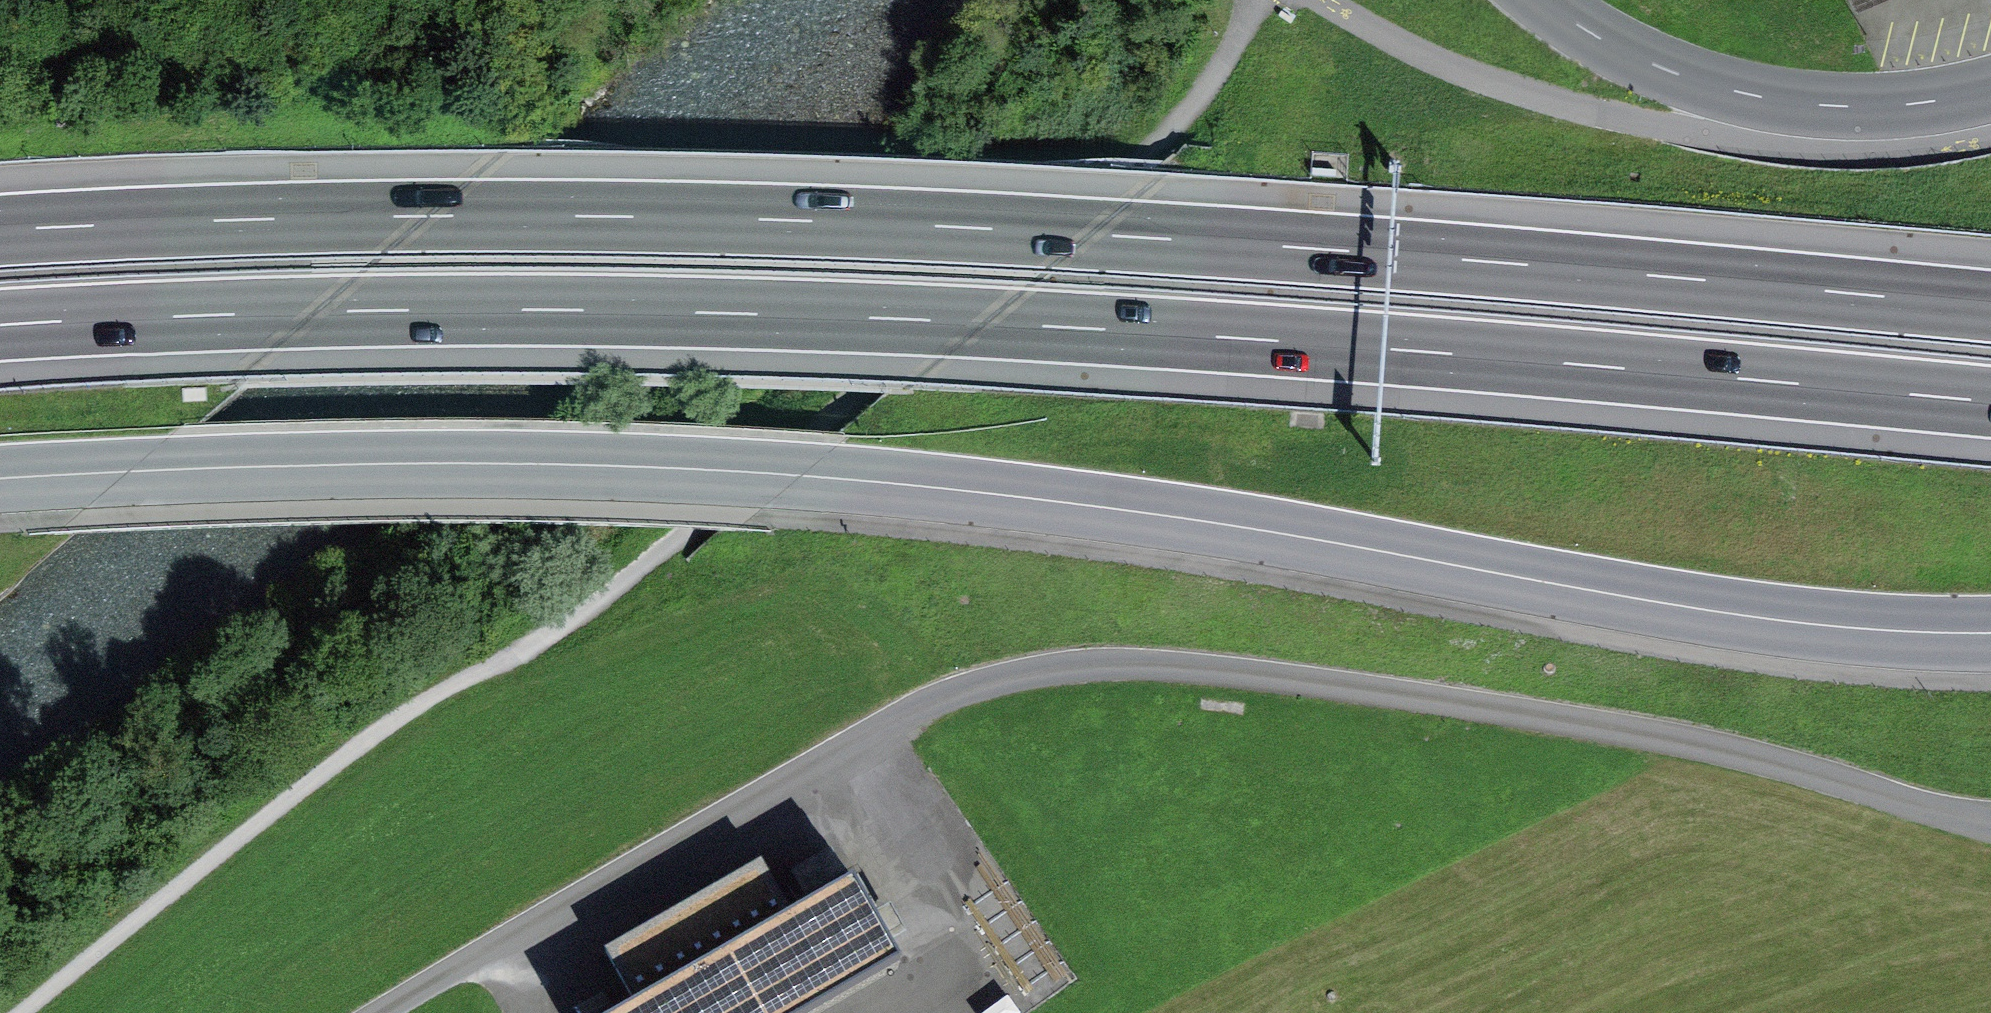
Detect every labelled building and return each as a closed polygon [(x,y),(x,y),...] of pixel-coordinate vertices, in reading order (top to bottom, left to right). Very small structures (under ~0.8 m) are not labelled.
[(607,1012),(793,1012),(897,953),(850,873),(607,1012)]
